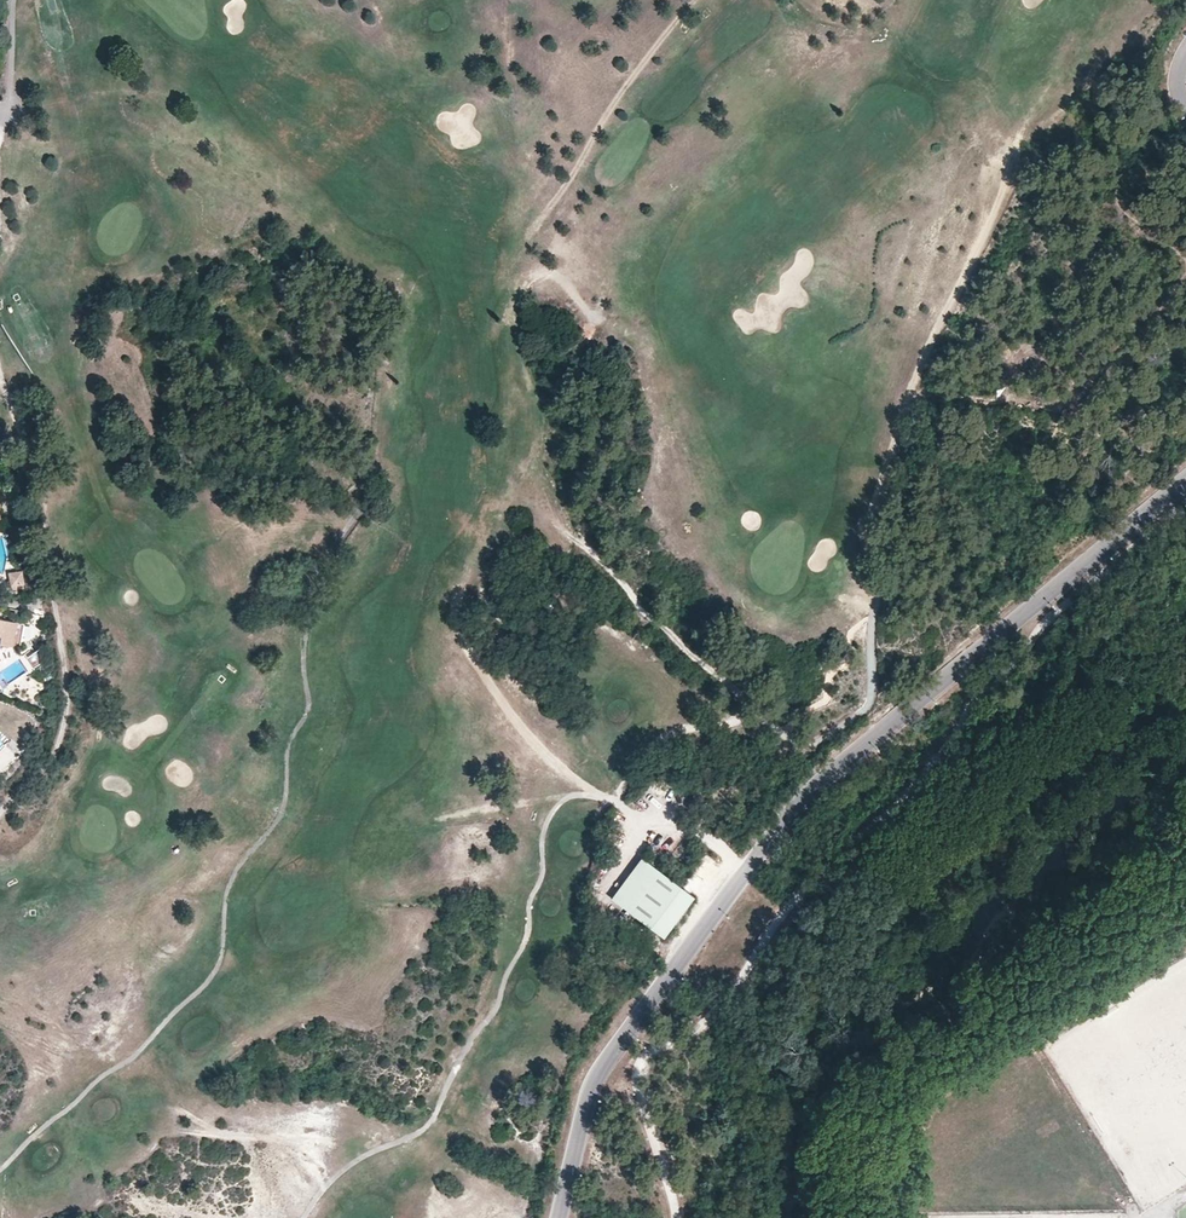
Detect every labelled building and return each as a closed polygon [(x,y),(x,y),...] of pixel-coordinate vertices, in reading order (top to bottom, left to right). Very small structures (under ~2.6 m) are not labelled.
[(23,583),(21,572),(9,575),(12,586),(23,583)] [(9,645),(14,621),(0,618),(0,643),(9,645)] [(624,908),(654,867),(641,858),(611,898),(624,908)] [(686,891),(654,867),(624,908),(655,931),(661,936),(689,900),(692,895),(686,891)] [(666,940),(696,899),(692,895),(689,900),(661,936),(666,940)]
